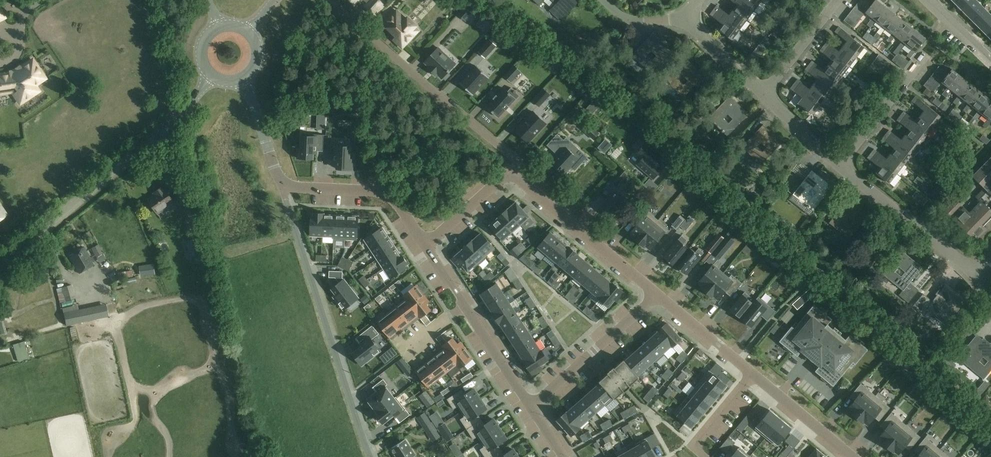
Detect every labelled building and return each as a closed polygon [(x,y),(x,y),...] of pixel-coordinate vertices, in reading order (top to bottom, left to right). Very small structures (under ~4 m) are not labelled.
[(367,3),(364,7),(374,15),(383,4),(379,0),(364,0),(367,3)] [(556,5),(550,10),(560,19),(577,2),(574,0),(551,0),(556,5)] [(737,4),(733,9),(747,20),(754,11),(740,0),(731,0),(737,4)] [(754,11),(761,1),(760,0),(740,0),(754,11)] [(872,4),(867,0),(860,0),(859,1),(868,9),(872,4)] [(875,20),(886,7),(877,0),(875,0),(872,4),(868,9),(865,12),(872,18),(867,24),(870,27),(875,20)] [(953,1),(962,10),(972,0),(954,0),(953,1)] [(974,0),(972,0),(962,10),(971,19),(982,8),(974,0)] [(859,1),(855,6),(864,13),(865,12),(868,9),(859,1)] [(458,14),(466,21),(475,10),(468,3),(458,14)] [(717,5),(713,9),(740,29),(747,20),(733,9),(729,14),(717,5)] [(855,6),(851,11),(861,18),(864,13),(855,6)] [(877,39),(885,28),(896,15),(886,7),(875,20),(882,25),(873,37),(877,39)] [(982,8),(971,19),(980,28),(990,17),(982,8)] [(710,14),(722,24),(719,29),(733,39),(740,29),(713,9),(710,14)] [(396,11),(384,24),(396,36),(393,39),(402,47),(418,31),(414,27),(416,26),(407,18),(406,19),(396,11)] [(861,18),(851,11),(848,16),(857,23),(861,18)] [(885,28),(892,33),(887,40),(890,42),(895,36),(906,22),(896,15),(885,28)] [(857,23),(848,16),(844,20),(853,28),(857,23)] [(980,28),(989,37),(990,35),(990,17),(980,28)] [(902,41),(894,51),(897,54),(900,50),(905,44),(916,30),(906,22),(895,36),(902,41)] [(842,46),(856,57),(864,47),(838,27),(835,32),(846,41),(842,46)] [(505,34),(500,29),(490,40),(495,45),(505,34)] [(915,52),(926,38),(916,30),(905,44),(912,49),(907,55),(910,58),(915,52)] [(651,73),(672,51),(653,33),(632,55),(651,73)] [(490,40),(479,52),(485,57),(496,46),(495,45),(490,40)] [(826,42),(823,46),(849,67),(856,57),(842,46),(839,51),(826,42)] [(849,67),(823,46),(820,51),(832,60),(827,66),(841,76),(849,67)] [(456,64),(449,58),(438,47),(424,62),(430,67),(428,69),(435,75),(437,74),(442,78),(443,77),(445,80),(450,75),(448,72),(456,64)] [(753,64),(757,58),(752,54),(748,60),(753,64)] [(877,60),(884,66),(888,62),(880,56),(877,60)] [(11,91),(19,103),(38,90),(34,85),(44,78),(32,59),(12,72),(0,74),(0,92),(11,91)] [(905,59),(900,66),(904,69),(909,62),(905,59)] [(811,62),(808,66),(834,86),(836,88),(844,78),(841,76),(827,66),(823,71),(811,62)] [(488,78),(489,77),(476,66),(461,83),(460,83),(473,95),(473,94),(488,78)] [(520,71),(514,66),(504,76),(511,82),(520,71)] [(834,86),(808,66),(805,70),(817,79),(813,84),(827,95),(834,86)] [(939,66),(935,71),(944,78),(948,73),(939,66)] [(944,78),(941,82),(948,87),(942,94),(946,97),(951,90),(962,77),(952,69),(948,73),(944,78)] [(935,71),(931,76),(940,83),(941,83),(941,82),(944,78),(935,71)] [(931,76),(927,81),(937,88),(940,83),(931,76)] [(956,104),(961,98),(972,84),(962,77),(951,90),(958,95),(953,102),(956,104)] [(827,95),(813,84),(809,89),(797,80),(793,84),(799,89),(819,104),(827,95)] [(937,88),(927,81),(923,86),(927,88),(933,93),(937,88)] [(799,89),(793,84),(790,89),(802,98),(798,103),(812,114),(819,104),(799,89)] [(963,110),(966,112),(971,106),(982,92),(972,84),(961,98),(968,103),(963,110)] [(498,117),(505,110),(506,110),(509,107),(509,106),(512,102),(518,96),(515,93),(516,92),(514,90),(514,91),(511,89),(511,88),(511,87),(507,91),(504,88),(497,95),(496,95),(493,98),(494,99),(487,106),(498,117)] [(933,93),(927,88),(923,92),(929,97),(933,93)] [(550,95),(544,89),(533,100),(539,106),(550,95)] [(858,89),(854,94),(860,98),(864,93),(858,89)] [(973,118),(976,120),(981,114),(990,100),(982,92),(971,106),(978,111),(973,118)] [(729,96),(708,118),(727,136),(748,114),(729,96)] [(920,116),(933,127),(941,117),(915,96),(911,101),(924,111),(920,116)] [(981,114),(988,119),(983,125),(986,128),(990,122),(990,100),(981,114)] [(601,122),(608,114),(602,110),(596,117),(601,122)] [(522,139),(526,143),(527,142),(528,143),(546,124),(533,111),(515,130),(523,137),(522,139)] [(691,116),(695,120),(700,114),(696,111),(691,116)] [(933,127),(920,116),(916,121),(904,111),(900,116),(926,136),(933,127)] [(926,136),(900,116),(896,120),(909,130),(905,135),(919,145),(926,136)] [(594,139),(599,133),(588,123),(583,129),(594,139)] [(761,165),(782,142),(763,125),(742,147),(761,165)] [(825,126),(821,131),(828,136),(832,131),(825,126)] [(919,145),(905,135),(901,140),(889,130),(885,135),(911,155),(919,145)] [(301,149),(298,148),(298,158),(313,159),(313,153),(317,153),(317,151),(323,151),(324,135),(302,134),(301,149)] [(569,144),(564,140),(557,134),(547,145),(554,151),(555,150),(559,154),(558,155),(550,164),(554,167),(552,169),(558,175),(559,173),(563,176),(565,174),(567,176),(573,169),(575,171),(581,163),(577,160),(584,153),(571,142),(569,144)] [(911,155),(885,135),(882,139),(894,149),(890,154),(904,164),(911,155)] [(637,165),(653,179),(662,169),(658,165),(665,157),(647,141),(636,154),(641,159),(637,165)] [(350,147),(328,146),(327,160),(334,160),(334,163),(337,163),(337,168),(352,169),(353,159),(349,159),(350,147)] [(963,151),(957,146),(953,152),(959,157),(963,151)] [(874,149),(870,154),(897,174),(904,164),(890,154),(886,159),(874,149)] [(964,152),(961,156),(966,161),(970,156),(964,152)] [(897,174),(870,154),(867,158),(879,168),(875,173),(889,184),(897,174)] [(984,166),(983,165),(972,176),(984,188),(976,196),(980,201),(969,213),(963,207),(953,218),(975,240),(985,229),(983,227),(990,218),(990,158),(984,166)] [(792,174),(802,181),(810,170),(800,163),(792,174)] [(623,179),(627,174),(627,173),(621,168),(611,181),(617,186),(623,179)] [(813,211),(832,187),(811,170),(792,195),(813,211)] [(686,171),(679,178),(687,185),(693,177),(686,171)] [(582,175),(579,179),(585,185),(589,182),(582,175)] [(652,192),(658,186),(650,179),(644,185),(652,192)] [(922,180),(919,185),(923,188),(927,184),(922,180)] [(148,200),(157,213),(174,202),(177,207),(185,202),(179,192),(171,197),(164,186),(156,192),(157,194),(148,200)] [(703,186),(698,191),(702,194),(706,189),(703,186)] [(626,201),(614,191),(599,209),(611,219),(626,201)] [(923,196),(919,201),(924,205),(928,200),(923,196)] [(949,215),(960,204),(953,197),(942,208),(949,215)] [(849,239),(868,214),(847,199),(829,223),(849,239)] [(507,210),(520,224),(529,216),(516,202),(508,210),(507,210)] [(658,220),(643,207),(632,219),(637,224),(630,233),(635,236),(634,238),(639,243),(658,220)] [(498,217),(499,218),(512,232),(520,224),(507,210),(508,210),(507,209),(498,217)] [(310,236),(322,236),(323,215),(324,215),(324,214),(314,213),(314,214),(311,214),(310,236)] [(323,215),(322,236),(333,237),(334,237),(335,216),(324,215),(323,215)] [(686,219),(680,215),(671,226),(677,230),(680,226),(686,219)] [(680,226),(685,231),(694,220),(689,215),(686,219),(680,226)] [(333,239),(345,240),(346,216),(335,216),(334,237),(333,237),(333,239)] [(358,217),(346,216),(345,240),(357,240),(358,217)] [(499,218),(490,225),(503,240),(512,232),(499,218)] [(650,249),(668,228),(658,220),(639,243),(645,247),(646,246),(650,249)] [(365,239),(371,249),(389,238),(382,228),(380,229),(379,227),(374,230),(375,232),(365,239)] [(806,231),(800,227),(797,232),(802,236),(806,231)] [(865,234),(860,231),(854,239),(859,242),(865,234)] [(535,232),(531,236),(535,241),(539,237),(535,232)] [(546,256),(560,240),(551,232),(537,249),(546,256)] [(485,255),(494,247),(481,233),(473,241),(472,241),(485,255)] [(682,235),(664,257),(674,266),(690,247),(689,247),(689,248),(684,243),(687,240),(682,235)] [(713,252),(720,258),(734,241),(727,235),(713,252)] [(531,236),(527,239),(531,244),(535,241),(531,236)] [(200,238),(189,240),(186,241),(190,257),(195,256),(197,264),(209,261),(207,253),(203,253),(200,238)] [(389,238),(371,249),(378,259),(395,247),(389,238)] [(715,238),(706,249),(711,253),(720,243),(715,238)] [(463,249),(464,249),(478,265),(487,257),(485,255),(472,241),(473,241),(472,240),(463,249)] [(556,262),(569,247),(569,246),(568,247),(560,240),(546,256),(546,257),(548,255),(556,262)] [(96,257),(103,253),(98,244),(91,249),(96,257)] [(90,258),(84,247),(69,256),(79,273),(93,265),(92,262),(94,260),(92,257),(90,258)] [(395,247),(378,259),(384,269),(401,257),(401,256),(395,247)] [(563,271),(578,254),(569,247),(556,262),(565,269),(563,271)] [(690,247),(674,266),(675,266),(675,265),(686,274),(704,252),(699,248),(695,252),(690,247)] [(469,273),(478,265),(464,249),(463,249),(452,259),(459,267),(462,265),(469,273)] [(515,249),(511,253),(516,258),(520,254),(515,249)] [(773,260),(778,253),(773,249),(765,258),(771,263),(773,260)] [(909,283),(922,267),(902,251),(883,274),(902,290),(899,295),(908,303),(918,290),(909,283)] [(778,253),(773,260),(782,267),(787,260),(778,253)] [(572,278),(586,262),(578,255),(578,254),(563,271),(572,278)] [(402,255),(401,256),(401,257),(384,269),(390,278),(408,267),(407,265),(408,264),(402,255)] [(506,258),(502,261),(506,266),(510,263),(506,258)] [(707,292),(723,273),(717,269),(722,263),(717,259),(698,283),(703,286),(701,288),(707,292)] [(534,271),(538,265),(534,262),(530,267),(534,271)] [(583,284),(595,269),(586,262),(572,278),(573,279),(574,277),(583,284)] [(155,273),(154,265),(139,267),(141,275),(155,273)] [(542,269),(538,265),(534,271),(538,274),(542,269)] [(511,280),(517,276),(510,266),(504,270),(511,280)] [(591,291),(603,276),(595,269),(583,284),(591,291)] [(335,277),(340,283),(332,289),(337,294),(334,297),(343,309),(358,298),(344,280),(342,278),(342,271),(329,271),(329,277),(335,277)] [(491,271),(487,275),(491,279),(495,276),(491,271)] [(794,280),(801,285),(807,278),(800,272),(794,280)] [(718,299),(727,288),(733,293),(742,283),(732,274),(728,278),(723,273),(707,292),(712,297),(714,295),(718,299)] [(367,279),(364,275),(359,279),(362,283),(367,279)] [(483,278),(487,283),(491,279),(487,275),(483,278)] [(600,299),(613,283),(612,283),(603,276),(591,291),(600,298),(599,298),(600,299)] [(521,282),(518,277),(512,281),(515,285),(521,282)] [(556,280),(552,277),(547,282),(551,285),(556,280)] [(370,283),(367,279),(362,283),(365,287),(370,283)] [(400,291),(405,288),(399,280),(394,283),(396,287),(400,291)] [(560,284),(556,280),(551,285),(556,289),(560,284)] [(524,286),(521,282),(515,285),(518,290),(524,286)] [(618,302),(625,293),(613,283),(600,299),(609,306),(615,299),(618,302)] [(503,293),(497,284),(481,294),(487,304),(503,293)] [(815,284),(792,304),(797,309),(820,289),(815,284)] [(66,300),(75,298),(72,285),(62,287),(66,300)] [(412,306),(425,296),(416,285),(403,296),(406,299),(412,306)] [(932,301),(923,294),(912,307),(922,314),(926,310),(945,326),(965,303),(945,286),(932,301)] [(818,292),(823,298),(827,294),(822,288),(818,292)] [(573,295),(569,291),(565,296),(569,300),(573,295)] [(745,292),(730,309),(741,318),(758,297),(755,300),(745,292)] [(509,303),(503,293),(487,304),(493,313),(493,314),(509,303)] [(577,298),(573,295),(569,300),(573,303),(577,298)] [(425,296),(412,306),(419,315),(418,315),(420,318),(430,310),(426,304),(428,301),(425,296)] [(533,301),(530,296),(525,300),(528,304),(533,301)] [(758,297),(741,318),(751,327),(761,315),(768,321),(776,311),(758,297)] [(419,315),(412,306),(406,299),(397,307),(409,322),(418,315),(419,315)] [(536,305),(533,301),(528,304),(531,309),(536,305)] [(499,323),(516,313),(509,303),(493,314),(499,323)] [(792,326),(788,331),(779,341),(784,345),(785,344),(791,350),(791,351),(797,356),(802,350),(820,365),(815,371),(822,376),(822,375),(829,381),(828,382),(833,386),(853,362),(855,364),(868,349),(850,334),(846,339),(828,324),(832,319),(814,304),(794,328),(792,326)] [(108,316),(106,306),(64,315),(66,325),(108,316)] [(591,309),(587,306),(582,311),(587,314),(591,309)] [(409,322),(397,307),(387,314),(400,330),(409,322)] [(595,313),(591,309),(587,314),(591,318),(595,313)] [(522,322),(516,313),(499,323),(500,324),(500,323),(506,333),(524,321),(524,320),(522,322)] [(387,314),(378,322),(390,337),(400,330),(387,314)] [(546,320),(543,315),(537,319),(540,324),(546,320)] [(549,324),(546,320),(540,324),(543,328),(549,324)] [(530,330),(524,321),(506,333),(512,342),(530,330)] [(658,331),(659,331),(671,345),(673,348),(682,340),(667,323),(658,331)] [(356,338),(360,343),(362,346),(353,353),(362,365),(380,351),(371,339),(378,334),(372,325),(356,338)] [(519,352),(534,341),(528,332),(530,331),(530,330),(512,342),(519,352)] [(658,331),(650,338),(663,353),(663,352),(671,345),(659,331),(658,331)] [(558,339),(555,335),(550,338),(553,343),(558,339)] [(451,357),(464,347),(460,342),(457,344),(453,338),(442,346),(444,348),(451,357)] [(650,338),(642,346),(654,360),(654,361),(656,362),(665,354),(663,352),(663,353),(650,338)] [(956,360),(961,365),(964,362),(983,379),(984,377),(987,380),(983,384),(988,389),(990,385),(990,375),(988,373),(990,369),(990,345),(983,338),(979,344),(974,339),(956,360)] [(561,344),(558,339),(553,343),(556,347),(561,344)] [(24,341),(12,345),(17,361),(29,358),(24,341)] [(540,350),(534,341),(519,352),(525,361),(524,361),(541,350),(540,350)] [(633,354),(646,368),(654,361),(654,360),(642,346),(633,354)] [(385,363),(397,353),(393,347),(380,357),(385,363)] [(473,358),(464,347),(451,357),(457,364),(460,368),(473,358)] [(444,348),(435,356),(447,371),(457,364),(451,357),(444,348)] [(548,360),(541,350),(524,361),(533,375),(542,369),(540,365),(548,360)] [(688,354),(683,350),(679,354),(685,359),(688,354)] [(624,361),(637,376),(637,375),(646,368),(633,354),(625,361),(624,361)] [(685,359),(679,354),(676,359),(681,363),(685,359)] [(447,371),(435,356),(425,363),(438,379),(447,371)] [(402,358),(397,362),(401,367),(406,363),(402,358)] [(637,376),(624,361),(625,361),(624,359),(614,368),(614,367),(607,372),(608,373),(599,381),(601,383),(615,399),(624,391),(625,392),(631,386),(630,385),(639,377),(637,375),(637,376)] [(952,361),(946,367),(951,370),(956,364),(952,361)] [(903,371),(909,365),(905,362),(900,368),(903,371)] [(438,379),(425,363),(416,371),(428,386),(438,379)] [(714,366),(720,371),(723,368),(717,363),(714,366)] [(673,372),(668,368),(665,372),(670,376),(673,372)] [(670,376),(665,372),(661,376),(666,380),(670,376)] [(713,373),(705,382),(720,394),(727,385),(713,373)] [(921,387),(927,380),(923,377),(917,383),(921,387)] [(367,399),(377,412),(394,398),(385,386),(387,384),(383,379),(373,387),(377,391),(367,399)] [(705,382),(698,390),(713,402),(720,394),(705,382)] [(601,383),(592,390),(605,404),(604,404),(606,406),(615,399),(601,383)] [(851,413),(857,418),(875,395),(861,383),(852,394),(857,398),(848,408),(852,411),(851,413)] [(658,390),(653,386),(650,390),(655,394),(658,390)] [(458,406),(461,411),(480,399),(474,389),(462,396),(459,391),(447,399),(454,409),(458,406)] [(592,390),(584,398),(596,412),(604,404),(605,404),(592,390)] [(652,398),(655,394),(650,390),(646,394),(652,398)] [(698,390),(692,398),(706,410),(713,402),(698,390)] [(942,393),(938,390),(933,396),(937,399),(942,393)] [(648,402),(652,398),(646,394),(643,398),(648,402)] [(890,408),(875,395),(857,418),(863,423),(864,421),(868,425),(877,414),(881,418),(890,408)] [(396,397),(394,398),(377,412),(378,413),(376,414),(383,423),(394,414),(400,422),(410,415),(396,397)] [(424,402),(428,407),(434,402),(431,397),(424,402)] [(588,419),(596,412),(584,398),(575,405),(588,419)] [(692,398),(685,407),(699,419),(706,410),(692,398)] [(487,409),(480,399),(461,411),(464,416),(460,419),(467,429),(478,421),(475,416),(487,409)] [(567,413),(579,427),(588,419),(575,405),(567,412),(567,413)] [(685,407),(677,415),(692,427),(699,419),(685,407)] [(770,410),(757,427),(767,435),(781,419),(770,410)] [(963,419),(967,414),(963,411),(958,416),(963,419)] [(579,427),(567,413),(567,412),(566,412),(557,420),(571,435),(580,427),(579,427)] [(748,423),(754,415),(750,412),(743,419),(748,423)] [(881,442),(887,447),(906,425),(891,412),(882,423),(887,427),(878,437),(882,440),(881,442)] [(417,417),(427,432),(429,431),(431,434),(436,431),(424,413),(417,417)] [(478,421),(467,429),(473,439),(477,436),(481,441),(500,429),(493,419),(482,426),(478,421)] [(781,419),(767,435),(778,444),(791,428),(781,419)] [(920,437),(906,425),(887,447),(893,452),(895,451),(898,454),(907,443),(912,447),(920,437)] [(500,429),(481,441),(484,447),(480,449),(485,456),(489,456),(498,451),(495,447),(506,439),(500,429)] [(449,433),(444,437),(447,442),(453,438),(449,433)] [(940,449),(925,437),(917,447),(921,451),(917,456),(933,456),(940,449)] [(405,439),(391,448),(397,456),(417,456),(405,439)] [(637,446),(643,456),(655,456),(656,456),(647,440),(637,446)] [(726,453),(730,447),(724,442),(723,444),(720,447),(726,453)] [(781,454),(785,456),(786,456),(788,456),(790,452),(794,448),(789,444),(781,454)] [(627,451),(631,456),(643,456),(637,446),(627,451)] [(809,456),(827,456),(816,448),(809,456)] [(489,456),(518,456),(513,449),(501,456),(498,451),(489,456)] [(731,456),(748,456),(738,449),(731,456)]
